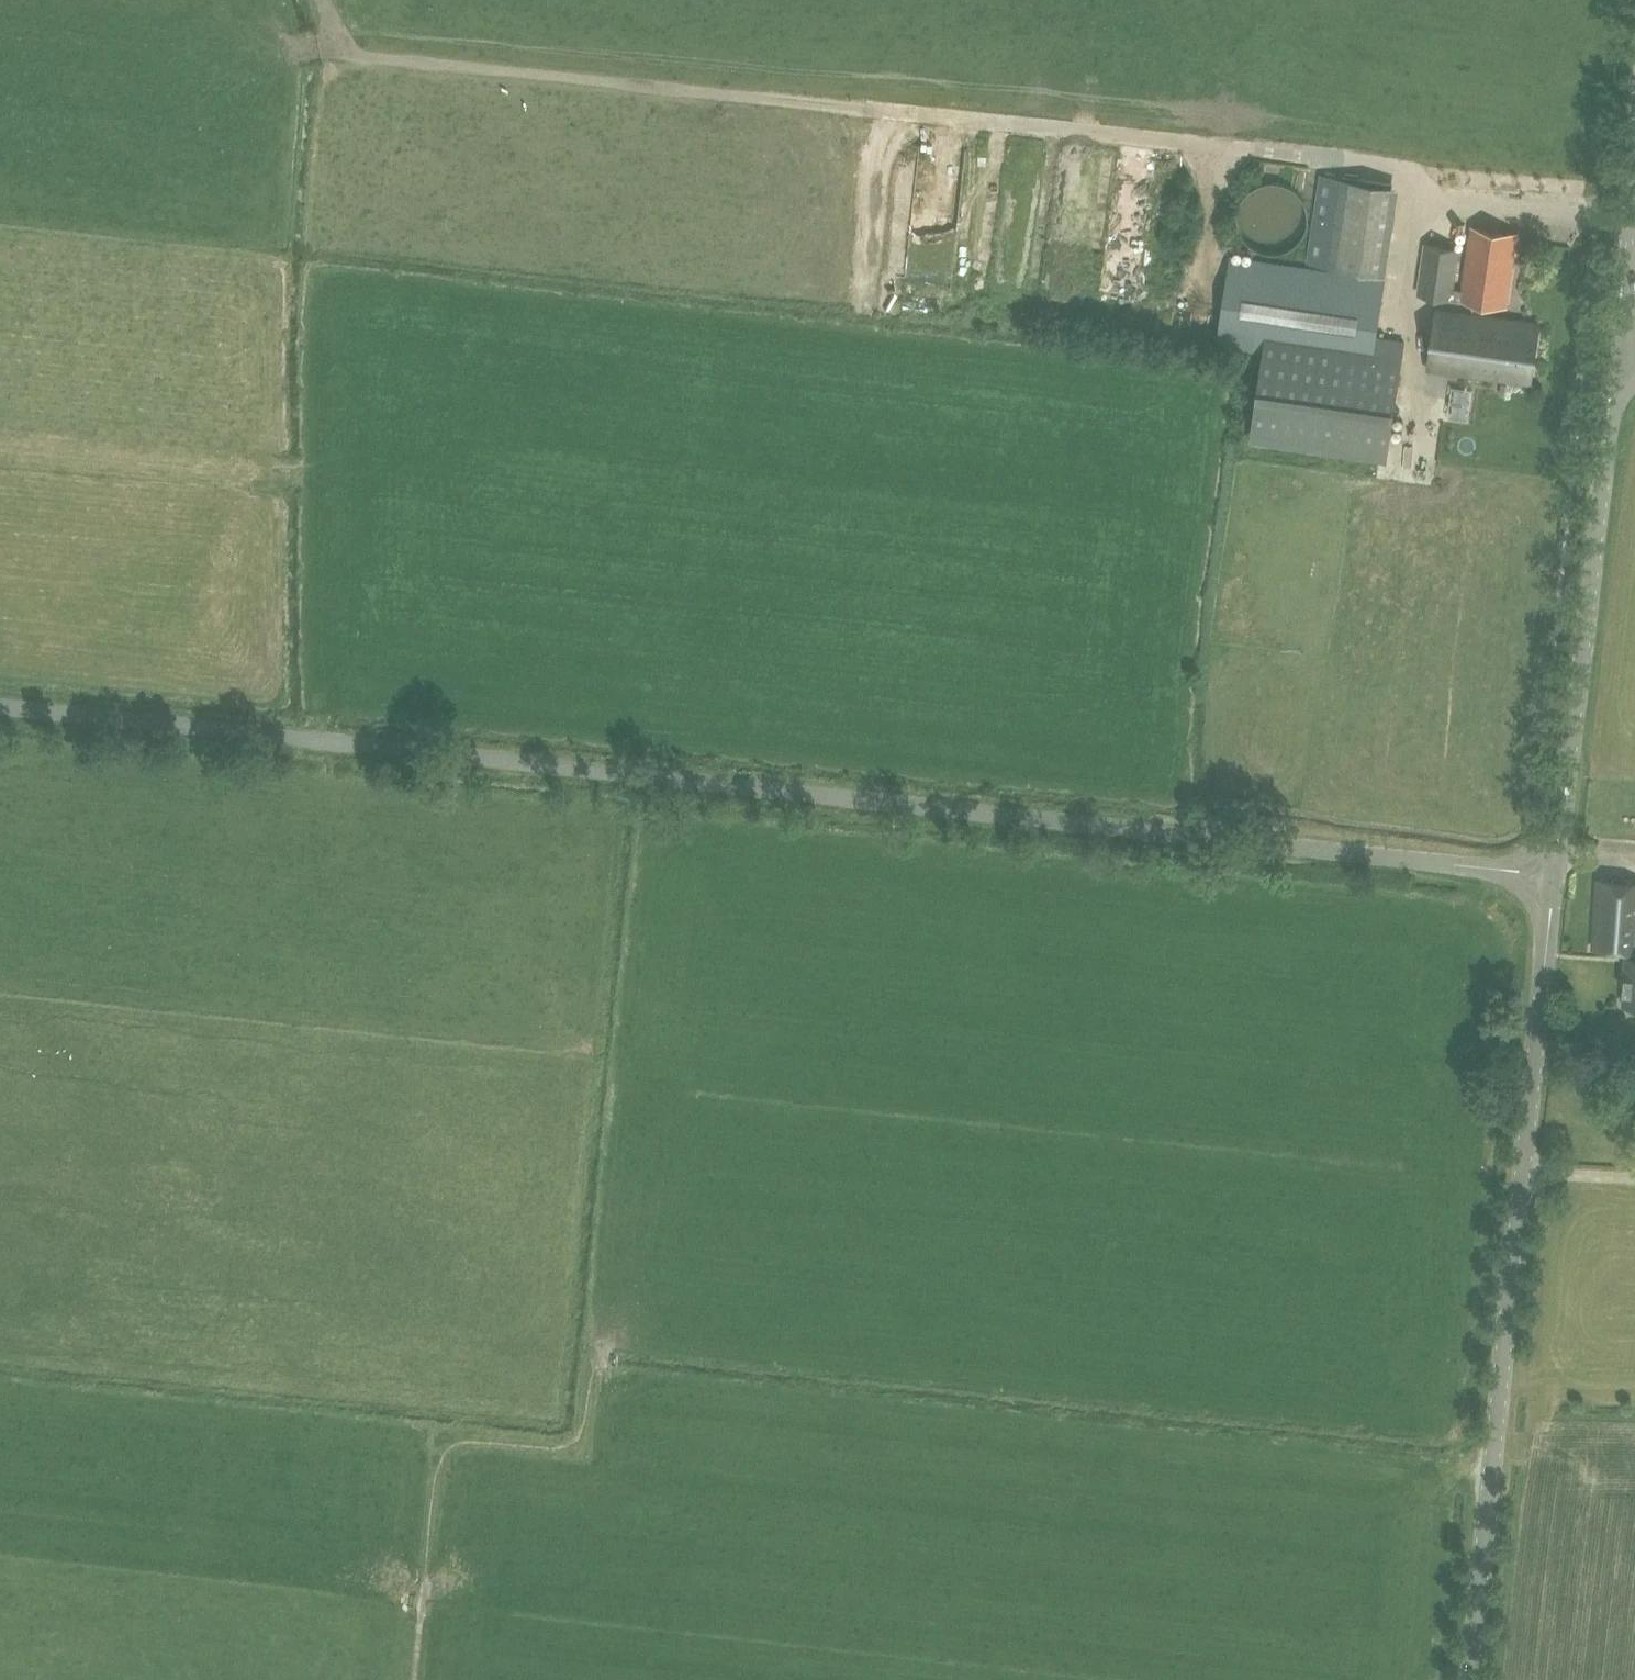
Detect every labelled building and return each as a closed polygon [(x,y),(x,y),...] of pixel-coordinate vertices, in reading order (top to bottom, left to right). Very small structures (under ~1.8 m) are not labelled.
[(922,153),(905,287),(931,290),(948,156),(922,153)] [(1261,183),(1254,186),(1248,191),(1243,198),(1239,205),(1238,213),(1238,221),(1240,228),(1243,236),(1248,242),(1254,247),(1262,250),(1269,252),(1277,252),(1285,250),(1292,247),(1299,242),(1304,235),(1307,228),(1309,220),(1309,212),(1307,204),(1303,197),(1298,191),(1292,186),(1285,183),(1277,181),(1269,181),(1261,183)] [(1339,270),(1387,277),(1398,193),(1351,186),(1339,270)] [(1456,287),(1461,248),(1424,242),(1417,292),(1508,307),(1519,231),(1470,224),(1461,288),(1456,287)] [(1217,344),(1263,351),(1372,367),(1377,336),(1385,278),(1230,255),(1217,344)] [(1531,382),(1539,323),(1438,308),(1430,367),(1531,382)] [(1372,367),(1263,351),(1250,440),(1387,460),(1404,340),(1377,336),(1372,367)] [(1630,949),(1634,949),(1634,880),(1599,878),(1595,947),(1630,949)] [(1630,949),(1629,954),(1628,954),(1625,1002),(1627,1002),(1626,1007),(1630,1010),(1634,1010),(1634,949),(1630,949)]
